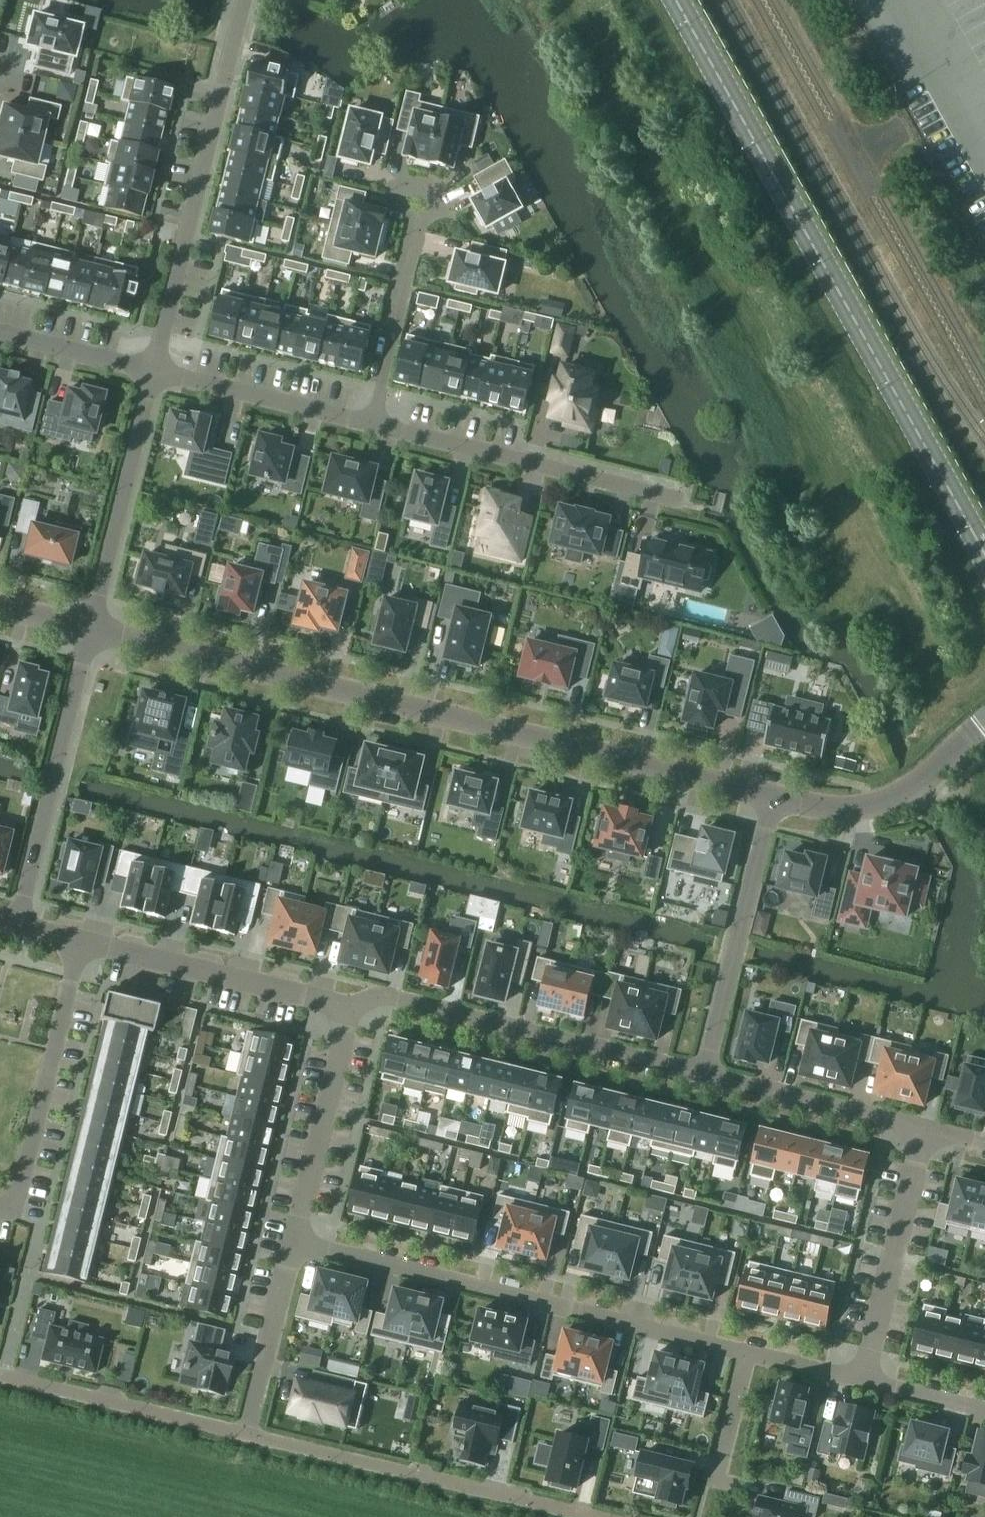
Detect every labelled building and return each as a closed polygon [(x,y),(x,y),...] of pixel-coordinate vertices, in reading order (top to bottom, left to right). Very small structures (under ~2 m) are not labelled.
[(39,49),(34,69),(70,77),(82,29),(62,24),(64,17),(42,11),(40,19),(34,17),(33,20),(29,19),(25,33),(30,34),(27,46),(39,49)] [(248,87),(295,98),(300,77),(265,68),(254,65),(248,87)] [(77,87),(82,88),(85,75),(75,72),(72,85),(77,87)] [(130,102),(166,111),(169,100),(171,100),(174,88),(162,85),(161,87),(136,81),(126,78),(120,102),(129,104),(130,102)] [(87,92),(95,94),(98,83),(90,81),(87,92)] [(295,98),(248,87),(248,89),(244,108),(280,117),(284,98),(294,100),(295,98)] [(95,94),(87,92),(84,104),(92,106),(95,94)] [(430,164),(443,108),(421,103),(422,96),(408,92),(398,132),(411,135),(405,158),(430,164)] [(327,109),(340,112),(343,103),(329,99),(327,109)] [(42,142),(48,118),(57,120),(60,107),(30,100),(27,113),(3,107),(0,119),(0,132),(42,142)] [(125,124),(161,133),(166,111),(130,102),(129,104),(125,124)] [(280,117),(244,108),(238,129),(284,141),(284,140),(274,138),(280,117)] [(443,108),(430,164),(454,170),(460,146),(474,150),(482,118),(443,108)] [(340,112),(327,109),(324,119),(338,122),(340,112)] [(395,122),(353,112),(341,159),(344,159),(342,164),(357,167),(358,163),(370,166),(373,154),(386,157),(395,122)] [(77,135),(85,137),(88,125),(80,123),(77,135)] [(161,133),(125,124),(120,144),(120,145),(155,154),(158,143),(161,133)] [(284,141),(238,129),(233,151),(279,162),(284,141)] [(0,132),(0,158),(19,163),(15,176),(38,181),(42,182),(46,168),(36,166),(42,142),(0,132)] [(85,137),(77,135),(74,146),(82,148),(85,137)] [(317,149),(325,151),(328,139),(320,137),(317,149)] [(108,165),(150,175),(155,154),(120,145),(120,144),(110,141),(104,164),(108,165)] [(325,151),(317,149),(314,161),(322,163),(325,151)] [(279,162),(233,151),(228,172),(274,183),(279,162)] [(489,155),(474,163),(480,174),(495,166),(489,155)] [(474,177),(484,195),(473,201),(479,211),(475,214),(483,227),(487,225),(489,228),(523,209),(508,183),(517,178),(507,160),(495,166),(480,174),(474,177)] [(66,177),(74,178),(77,167),(69,165),(66,177)] [(109,187),(145,196),(150,175),(108,165),(103,187),(109,188),(109,187)] [(327,168),(324,178),(333,180),(336,170),(327,168)] [(274,183),(228,172),(223,193),(268,204),(259,202),(264,182),(273,184),(274,183)] [(15,176),(13,188),(35,193),(38,181),(15,176)] [(295,188),(303,190),(306,178),(298,176),(295,188)] [(74,178),(66,177),(64,188),(71,190),(74,178)] [(109,187),(109,188),(104,209),(140,218),(145,196),(109,187)] [(332,223),(387,237),(391,222),(385,221),(387,213),(364,208),(368,194),(341,187),(332,223)] [(303,190),(295,188),(292,200),(300,202),(303,190)] [(268,204),(223,193),(218,214),(259,224),(263,225),(268,204)] [(19,204),(21,197),(9,194),(8,202),(19,204)] [(21,197),(19,204),(31,207),(33,199),(21,197)] [(61,215),(63,207),(51,204),(49,212),(61,215)] [(63,207),(61,215),(73,218),(75,210),(63,207)] [(102,229),(103,225),(105,217),(84,212),(81,224),(102,229)] [(259,224),(218,214),(212,236),(254,246),(259,224)] [(105,217),(103,225),(115,228),(117,220),(105,217)] [(285,230),(292,232),(295,220),(287,218),(285,230)] [(123,234),(131,236),(134,224),(126,222),(123,234)] [(387,237),(332,223),(323,259),(350,266),(353,254),(376,259),(378,250),(383,251),(387,237)] [(292,232),(285,230),(282,242),(290,244),(292,232)] [(42,295),(53,249),(31,244),(28,254),(29,254),(21,290),(32,293),(32,294),(39,296),(40,294),(42,295)] [(296,244),(293,257),(302,259),(305,247),(296,244)] [(508,253),(473,244),(470,257),(458,254),(455,266),(451,265),(447,280),(451,281),(451,284),(457,285),(455,291),(478,297),(479,291),(498,295),(508,253)] [(8,249),(0,247),(0,282),(8,249)] [(0,282),(0,285),(21,290),(29,254),(28,254),(8,249),(0,282)] [(63,300),(74,254),(63,252),(53,249),(42,295),(63,300)] [(254,262),(256,254),(244,251),(242,259),(254,262)] [(84,305),(95,260),(74,254),(63,300),(71,302),(84,305)] [(256,254),(254,262),(265,264),(267,256),(256,254)] [(105,311),(116,264),(115,264),(114,264),(95,260),(84,305),(103,310),(103,311),(105,311)] [(296,272),(297,264),(286,261),(284,269),(296,272)] [(116,264),(105,311),(113,313),(116,314),(116,316),(128,319),(131,306),(129,306),(138,270),(116,264)] [(297,264),(296,272),(307,275),(309,267),(297,264)] [(338,282),(340,274),(328,271),(326,279),(338,282)] [(340,274),(338,282),(349,285),(351,277),(340,274)] [(368,281),(360,279),(358,291),(366,293),(368,281)] [(233,342),(244,296),(223,291),(212,336),(233,342)] [(437,311),(438,307),(440,299),(420,294),(417,305),(437,311)] [(244,296),(233,342),(254,347),(263,311),(265,311),(267,302),(244,296)] [(459,312),(461,304),(449,301),(447,309),(459,312)] [(461,304),(459,312),(471,315),(473,307),(461,304)] [(285,316),(276,352),(297,357),(307,315),(308,316),(309,312),(286,306),(284,316),(285,316)] [(503,314),(501,322),(511,325),(514,311),(504,309),(503,314)] [(285,316),(284,316),(265,311),(263,311),(254,347),(276,352),(285,316)] [(501,322),(503,314),(491,312),(489,320),(501,322)] [(525,314),(523,322),(535,325),(537,317),(525,314)] [(328,321),(327,320),(308,316),(307,315),(297,357),(318,362),(328,321)] [(339,368),(351,322),(328,316),(327,320),(328,321),(318,362),(339,368)] [(351,322),(339,368),(361,373),(372,327),(351,322)] [(569,360),(577,329),(558,324),(550,355),(569,360)] [(418,387),(429,341),(407,336),(399,371),(397,371),(394,383),(406,386),(406,384),(418,387)] [(429,341),(418,387),(439,392),(450,346),(429,341)] [(450,346),(439,392),(460,397),(471,356),(472,356),(473,352),(450,346)] [(471,356),(460,397),(482,403),(492,361),(491,360),(472,356),(471,356)] [(503,408),(514,362),(492,357),(491,360),(492,361),(482,403),(503,408)] [(514,362),(503,408),(514,411),(514,412),(526,415),(529,403),(527,403),(536,367),(514,362)] [(0,374),(0,416),(15,420),(13,429),(31,433),(40,396),(33,394),(35,385),(17,381),(19,376),(8,373),(8,376),(0,374)] [(592,384),(550,374),(543,399),(557,402),(554,414),(565,417),(564,421),(579,425),(580,421),(583,421),(592,384)] [(96,429),(100,430),(103,416),(99,415),(104,395),(100,394),(101,389),(87,386),(86,390),(82,390),(81,395),(68,391),(64,406),(48,403),(41,436),(69,443),(73,429),(94,435),(96,429)] [(205,449),(212,421),(192,416),(191,418),(173,413),(172,417),(168,416),(165,430),(169,431),(165,446),(202,455),(196,479),(225,486),(232,455),(205,449)] [(281,442),(262,437),(259,448),(254,447),(251,463),(255,464),(252,476),(284,484),(282,491),(301,495),(309,464),(291,460),(293,451),(280,448),(281,442)] [(335,459),(326,494),(365,504),(362,519),(377,522),(386,484),(374,481),(377,470),(361,466),(361,465),(351,463),(335,459)] [(8,464),(5,477),(20,481),(23,468),(8,464)] [(425,478),(418,476),(414,490),(410,504),(411,504),(407,519),(436,526),(432,545),(447,548),(456,510),(442,506),(448,484),(441,482),(442,480),(425,476),(425,478)] [(485,511),(479,538),(502,543),(504,548),(502,558),(521,563),(532,519),(518,516),(522,502),(506,498),(507,495),(487,490),(482,510),(485,511)] [(7,528),(13,501),(0,497),(0,526),(7,528)] [(38,505),(23,502),(15,533),(29,536),(24,556),(39,560),(39,561),(52,564),(53,563),(68,567),(71,554),(75,555),(81,530),(56,524),(54,532),(33,527),(38,505)] [(577,513),(561,509),(552,545),(570,549),(567,561),(580,564),(583,553),(601,557),(601,555),(616,559),(622,534),(607,530),(610,521),(594,517),(594,515),(578,511),(577,513)] [(218,517),(202,513),(198,529),(214,533),(218,517)] [(642,578),(686,589),(689,579),(706,584),(710,581),(713,570),(710,566),(708,565),(710,556),(650,541),(645,560),(630,556),(623,586),(639,590),(642,578)] [(163,560),(146,555),(144,567),(140,566),(135,585),(155,590),(154,592),(166,595),(166,593),(185,597),(190,576),(202,579),(208,556),(166,546),(163,560)] [(221,607),(220,612),(239,617),(241,611),(253,614),(261,581),(275,585),(283,552),(260,546),(254,573),(231,568),(226,589),(221,588),(217,606),(221,607)] [(354,550),(346,579),(362,583),(369,554),(354,550)] [(306,585),(296,627),(319,632),(320,628),(337,632),(347,595),(306,585)] [(446,658),(446,660),(448,660),(452,661),(452,665),(471,670),(472,666),(477,667),(476,667),(479,668),(479,666),(484,645),(490,646),(494,627),(488,626),(490,620),(491,617),(488,617),(475,614),(480,595),(447,587),(439,618),(455,622),(446,658)] [(416,607),(386,600),(375,646),(387,649),(387,652),(401,656),(402,653),(406,654),(413,626),(427,629),(433,605),(418,602),(416,607)] [(772,617),(750,629),(758,644),(781,650),(784,638),(781,632),(772,617)] [(665,626),(661,641),(676,645),(679,629),(665,626)] [(531,643),(529,642),(529,644),(529,645),(521,676),(520,678),(523,679),(523,678),(537,682),(551,686),(551,685),(566,689),(568,690),(568,688),(571,676),(586,679),(594,646),(560,638),(557,650),(531,643)] [(769,653),(765,669),(775,672),(777,666),(788,668),(791,659),(769,653)] [(607,698),(607,699),(646,709),(652,686),(663,689),(670,663),(651,658),(647,674),(615,666),(611,683),(607,682),(604,697),(607,698)] [(691,680),(687,695),(691,696),(685,722),(689,723),(688,728),(707,733),(708,728),(713,729),(717,711),(727,714),(727,716),(741,719),(754,663),(731,658),(725,683),(696,676),(695,681),(691,680)] [(19,666),(10,701),(0,699),(0,724),(16,727),(18,716),(35,720),(40,700),(43,700),(47,684),(44,683),(46,676),(35,674),(36,670),(19,666)] [(178,734),(186,703),(172,699),(172,698),(160,696),(145,693),(141,711),(137,711),(128,746),(156,753),(160,739),(175,743),(167,774),(180,778),(190,737),(178,734)] [(755,702),(748,730),(768,734),(765,746),(822,760),(832,723),(820,720),(823,707),(806,702),(803,715),(775,709),(776,707),(755,702)] [(215,764),(245,771),(249,752),(254,753),(255,747),(251,746),(254,735),(257,720),(228,713),(224,728),(217,726),(212,748),(219,750),(215,764)] [(311,737),(292,733),(288,748),(292,749),(287,767),(313,774),(309,787),(337,794),(345,760),(333,757),(336,744),(323,740),(323,736),(312,734),(311,737)] [(345,793),(384,803),(396,751),(378,746),(378,750),(368,747),(362,773),(351,770),(345,793)] [(397,751),(384,803),(422,812),(428,789),(417,786),(423,761),(413,758),(414,755),(397,751)] [(471,777),(457,774),(456,777),(453,776),(449,793),(452,793),(449,807),(477,813),(473,827),(480,829),(478,837),(496,842),(503,810),(492,808),(498,784),(484,780),(471,777)] [(257,788),(244,784),(237,810),(251,813),(257,788)] [(24,789),(20,806),(29,808),(33,791),(24,789)] [(571,856),(580,820),(568,817),(571,804),(558,800),(559,799),(546,796),(545,797),(532,794),(524,829),(546,835),(543,845),(559,849),(558,853),(571,856)] [(638,814),(622,810),(621,814),(607,811),(604,820),(600,819),(596,838),(600,839),(598,848),(611,851),(609,859),(628,863),(630,856),(643,859),(652,822),(637,818),(638,814)] [(12,830),(0,827),(0,879),(12,830)] [(716,833),(704,830),(702,842),(676,836),(668,870),(722,884),(734,837),(731,837),(732,832),(717,829),(716,833)] [(98,851),(67,843),(66,846),(62,845),(58,860),(62,861),(57,882),(69,885),(68,889),(87,894),(92,873),(105,876),(112,849),(99,846),(98,851)] [(154,861),(119,852),(113,878),(126,881),(120,908),(141,914),(154,861)] [(829,922),(837,891),(820,887),(827,860),(807,855),(806,860),(787,855),(784,868),(780,867),(776,881),(780,882),(778,889),(817,899),(812,918),(829,922)] [(665,862),(650,858),(645,878),(660,881),(665,862)] [(851,874),(839,923),(866,930),(871,910),(906,918),(909,905),(922,908),(930,879),(916,876),(917,872),(902,868),(902,867),(884,863),(868,860),(864,878),(851,874)] [(154,861),(141,914),(164,920),(170,891),(184,895),(190,869),(154,861)] [(258,867),(255,880),(264,882),(267,869),(258,867)] [(225,878),(190,869),(184,895),(196,898),(189,926),(211,931),(225,878)] [(259,886),(225,878),(211,932),(233,937),(240,909),(253,912),(259,886)] [(281,890),(267,887),(261,915),(273,918),(267,945),(291,951),(302,905),(279,900),(281,890)] [(325,911),(302,905),(291,951),(315,957),(322,930),(334,933),(341,905),(327,902),(325,911)] [(355,909),(341,905),(334,933),(347,936),(340,963),(365,969),(376,923),(353,918),(355,909)] [(477,924),(453,918),(449,937),(433,933),(429,949),(425,948),(421,964),(425,965),(422,978),(432,980),(431,985),(448,989),(459,946),(471,949),(477,924)] [(399,929),(376,923),(365,969),(389,975),(396,948),(408,951),(415,923),(401,920),(399,929)] [(543,923),(540,934),(551,936),(554,925),(543,923)] [(519,940),(516,952),(489,946),(485,964),(481,963),(477,978),(481,979),(477,997),(505,1004),(511,977),(525,980),(534,944),(519,940)] [(571,974),(536,965),(533,981),(546,985),(540,1008),(562,1013),(571,974)] [(623,974),(609,971),(606,983),(602,999),(615,1002),(608,1029),(633,1035),(644,989),(621,984),(623,974)] [(606,983),(571,974),(562,1013),(584,1019),(589,995),(602,999),(606,983)] [(808,983),(805,993),(814,995),(816,985),(808,983)] [(667,995),(644,989),(633,1035),(657,1041),(664,1014),(676,1017),(683,989),(669,986),(667,995)] [(152,1034),(158,1008),(106,995),(99,1021),(107,1023),(107,1022),(146,1031),(146,1033),(152,1034)] [(196,1012),(185,1009),(182,1018),(194,1021),(196,1012)] [(788,1019),(753,1010),(741,1060),(776,1068),(788,1019)] [(194,1021),(182,1018),(180,1028),(192,1030),(194,1021)] [(816,1022),(802,1018),(796,1046),(808,1049),(801,1076),(826,1082),(837,1037),(814,1031),(816,1022)] [(102,1042),(141,1052),(146,1033),(146,1031),(107,1022),(107,1023),(102,1042)] [(192,1031),(192,1030),(180,1028),(177,1039),(189,1041),(192,1031)] [(197,1044),(205,1045),(208,1034),(200,1032),(197,1044)] [(246,1033),(241,1054),(286,1066),(292,1044),(246,1033)] [(860,1042),(837,1037),(826,1082),(850,1088),(857,1061),(869,1064),(876,1036),(862,1033),(860,1042)] [(890,1040),(876,1036),(869,1064),(882,1067),(875,1094),(900,1100),(911,1055),(888,1049),(890,1040)] [(414,1045),(392,1039),(381,1081),(404,1087),(405,1079),(414,1045)] [(97,1063),(136,1073),(141,1052),(102,1042),(97,1063)] [(205,1045),(197,1044),(194,1055),(202,1057),(205,1045)] [(426,1085),(435,1050),(414,1045),(405,1079),(426,1085)] [(175,1061),(184,1063),(187,1050),(178,1048),(175,1061)] [(435,1050),(426,1085),(447,1090),(456,1055),(435,1050)] [(950,1055),(936,1051),(934,1060),(911,1055),(900,1100),(924,1106),(931,1079),(943,1082),(950,1055)] [(241,1054),(236,1075),(243,1077),(281,1086),(286,1066),(241,1054)] [(477,1060),(456,1055),(447,1090),(468,1095),(477,1060)] [(487,1063),(477,1060),(468,1095),(489,1100),(499,1061),(488,1059),(487,1063)] [(971,1059),(969,1059),(966,1068),(964,1067),(953,1110),(984,1118),(984,1063),(971,1059)] [(510,1064),(499,1061),(489,1100),(510,1105),(519,1071),(509,1068),(510,1064)] [(136,1073),(97,1063),(92,1084),(131,1094),(136,1073)] [(182,1072),(174,1070),(171,1082),(179,1084),(182,1072)] [(540,1076),(519,1070),(519,1071),(510,1105),(508,1115),(529,1120),(540,1076)] [(187,1086),(194,1087),(197,1076),(189,1074),(187,1086)] [(562,1081),(540,1076),(529,1120),(528,1122),(550,1127),(562,1081)] [(238,1098),(276,1107),(281,1086),(243,1077),(238,1098)] [(956,1093),(959,1080),(948,1077),(945,1090),(956,1093)] [(179,1084),(171,1082),(168,1093),(176,1095),(179,1084)] [(86,1105),(126,1115),(131,1094),(92,1084),(86,1105)] [(194,1087),(187,1086),(184,1097),(191,1099),(194,1087)] [(598,1091),(577,1086),(566,1130),(588,1135),(598,1091)] [(611,1131),(620,1096),(598,1091),(590,1126),(611,1131)] [(641,1101),(620,1096),(611,1131),(608,1143),(629,1148),(632,1136),(641,1101)] [(232,1119),(271,1128),(276,1107),(238,1098),(232,1119)] [(641,1102),(632,1136),(653,1141),(661,1107),(641,1102)] [(126,1115),(86,1105),(81,1126),(120,1136),(126,1115)] [(672,1153),(683,1108),(673,1106),(672,1109),(661,1107),(653,1141),(651,1149),(672,1153)] [(694,1111),(683,1108),(672,1153),(693,1159),(703,1117),(694,1115),(694,1111)] [(171,1114),(163,1112),(161,1124),(168,1126),(171,1114)] [(176,1127),(184,1129),(187,1118),(179,1116),(176,1127)] [(382,1124),(394,1126),(396,1119),(384,1116),(382,1124)] [(724,1122),(703,1117),(693,1159),(694,1159),(696,1152),(715,1157),(713,1166),(714,1166),(716,1157),(724,1122)] [(227,1140),(266,1149),(271,1128),(232,1119),(227,1140)] [(415,1132),(417,1124),(405,1121),(403,1129),(415,1132)] [(746,1128),(724,1122),(716,1157),(714,1166),(735,1172),(746,1128)] [(165,1137),(168,1126),(161,1124),(158,1135),(165,1137)] [(417,1124),(415,1132),(426,1134),(428,1127),(417,1124)] [(76,1147),(115,1157),(120,1136),(81,1126),(76,1147)] [(184,1129),(176,1127),(173,1139),(181,1141),(184,1129)] [(393,1132),(370,1127),(368,1135),(391,1140),(393,1132)] [(784,1136),(762,1130),(751,1177),(773,1182),(784,1136)] [(459,1134),(447,1131),(445,1139),(457,1142),(459,1134)] [(405,1135),(393,1132),(391,1140),(403,1143),(405,1135)] [(478,1147),(480,1139),(468,1136),(466,1144),(478,1147)] [(805,1141),(784,1136),(776,1171),(796,1176),(805,1141)] [(260,1170),(266,1149),(227,1140),(222,1139),(217,1160),(260,1170)] [(433,1142),(421,1139),(419,1147),(431,1150),(433,1142)] [(480,1139),(478,1147),(489,1150),(491,1142),(480,1139)] [(817,1181),(826,1146),(805,1141),(796,1176),(817,1181)] [(445,1145),(433,1142),(431,1150),(443,1153),(445,1145)] [(499,1152),(510,1155),(512,1147),(500,1144),(499,1152)] [(847,1151),(826,1146),(817,1181),(814,1193),(835,1197),(847,1151)] [(115,1157),(76,1147),(71,1168),(110,1178),(115,1157)] [(472,1152),(461,1149),(459,1157),(470,1160),(472,1152)] [(847,1151),(835,1197),(857,1203),(869,1156),(847,1151)] [(469,1167),(480,1170),(484,1155),(472,1152),(470,1160),(469,1167)] [(154,1167),(162,1169),(162,1168),(165,1157),(157,1155),(154,1167)] [(162,1168),(170,1170),(173,1159),(165,1157),(162,1168)] [(217,1160),(215,1159),(210,1180),(212,1181),(255,1191),(260,1170),(217,1160)] [(548,1170),(550,1163),(538,1160),(536,1168),(548,1170)] [(550,1163),(548,1170),(559,1173),(561,1166),(550,1163)] [(162,1169),(154,1167),(154,1166),(151,1178),(159,1180),(162,1169)] [(600,1177),(602,1169),(590,1166),(588,1174),(600,1177)] [(383,1173),(361,1167),(350,1213),(372,1218),(382,1179),(383,1173)] [(66,1189),(105,1199),(110,1178),(71,1168),(66,1189)] [(162,1168),(162,1169),(159,1180),(167,1182),(170,1170),(162,1168)] [(602,1169),(600,1177),(611,1180),(613,1172),(602,1169)] [(621,1182),(632,1185),(634,1177),(623,1174),(621,1182)] [(402,1185),(382,1179),(372,1218),(392,1223),(402,1185)] [(958,1180),(951,1207),(940,1204),(934,1228),(946,1231),(947,1226),(972,1232),(973,1228),(972,1227),(982,1186),(958,1180)] [(250,1212),(255,1191),(212,1181),(207,1202),(212,1203),(250,1212)] [(663,1193),(665,1185),(653,1182),(651,1190),(663,1193)] [(421,1190),(402,1185),(392,1223),(412,1228),(421,1190)] [(665,1185),(663,1193),(674,1195),(676,1188),(665,1185)] [(972,1227),(973,1228),(984,1231),(984,1187),(982,1186),(972,1227)] [(463,1192),(443,1187),(441,1194),(431,1233),(451,1237),(463,1192)] [(105,1199),(66,1189),(61,1210),(100,1220),(105,1199)] [(441,1194),(421,1190),(412,1228),(431,1233),(441,1194)] [(684,1198),(695,1201),(697,1193),(686,1190),(684,1198)] [(484,1198),(463,1192),(451,1238),(473,1243),(484,1198)] [(722,1207),(734,1210),(736,1202),(738,1197),(724,1194),(721,1207),(722,1207)] [(151,1198),(143,1196),(140,1208),(148,1210),(151,1198)] [(499,1196),(493,1219),(505,1222),(498,1249),(522,1255),(535,1205),(499,1196)] [(156,1211),(163,1213),(166,1202),(159,1200),(156,1211)] [(736,1202),(734,1210),(746,1213),(748,1205),(736,1202)] [(207,1224),(245,1233),(250,1212),(212,1203),(207,1224)] [(535,1205),(522,1255),(547,1261),(553,1234),(565,1237),(571,1213),(535,1205)] [(148,1210),(140,1208),(137,1219),(145,1221),(148,1210)] [(56,1231),(95,1241),(100,1220),(61,1210),(56,1231)] [(163,1213),(156,1211),(153,1223),(161,1225),(163,1213)] [(785,1223),(787,1215),(775,1212),(773,1220),(785,1223)] [(787,1215),(785,1223),(797,1225),(798,1218),(787,1215)] [(582,1216),(576,1240),(588,1242),(581,1269),(605,1275),(618,1225),(582,1216)] [(827,1233),(829,1225),(817,1222),(815,1230),(827,1233)] [(202,1245),(240,1254),(245,1233),(207,1224),(202,1245)] [(648,1257),(654,1234),(618,1225),(605,1275),(630,1281),(636,1254),(648,1257)] [(829,1225),(827,1233),(839,1236),(840,1228),(829,1225)] [(768,1235),(779,1237),(780,1236),(781,1230),(770,1227),(768,1235)] [(793,1231),(782,1228),(781,1230),(780,1236),(791,1239),(793,1231)] [(95,1241),(56,1231),(50,1252),(90,1262),(95,1241)] [(823,1238),(812,1235),(810,1243),(822,1246),(823,1238)] [(665,1237),(659,1260),(670,1263),(664,1290),(688,1296),(700,1245),(665,1237)] [(140,1240),(132,1238),(130,1250),(137,1251),(140,1240)] [(835,1241),(823,1238),(822,1246),(833,1249),(835,1241)] [(145,1253),(153,1255),(156,1244),(148,1242),(145,1253)] [(235,1275),(240,1254),(202,1245),(195,1243),(190,1264),(235,1275)] [(700,1245),(688,1296),(712,1302),(719,1275),(731,1278),(736,1254),(700,1245)] [(930,1249),(926,1262),(944,1267),(947,1253),(930,1249)] [(137,1251),(130,1250),(127,1261),(135,1263),(137,1251)] [(45,1274),(84,1284),(90,1262),(50,1252),(45,1274)] [(153,1255),(145,1253),(142,1265),(150,1267),(153,1255)] [(772,1268),(750,1263),(739,1308),(761,1313),(772,1268)] [(230,1297),(235,1275),(190,1264),(185,1285),(230,1297)] [(793,1273),(772,1268),(761,1313),(782,1319),(793,1273)] [(12,1283),(13,1279),(14,1276),(15,1271),(5,1269),(3,1280),(12,1283)] [(320,1271),(313,1298),(302,1295),(296,1319),(333,1328),(335,1318),(334,1318),(344,1277),(320,1271)] [(814,1278),(793,1273),(782,1319),(803,1324),(814,1278)] [(137,1286),(145,1288),(148,1276),(140,1274),(137,1286)] [(955,1277),(943,1274),(941,1282),(953,1285),(955,1277)] [(344,1277),(334,1318),(335,1318),(358,1324),(356,1334),(368,1337),(374,1313),(362,1310),(369,1283),(344,1277)] [(967,1280),(955,1277),(953,1285),(965,1288),(967,1280)] [(836,1284),(814,1278),(803,1324),(825,1329),(836,1284)] [(129,1285),(121,1283),(119,1295),(126,1297),(129,1285)] [(224,1318),(230,1297),(185,1285),(184,1285),(179,1307),(224,1318)] [(395,1290),(389,1316),(377,1314),(371,1337),(407,1346),(420,1296),(395,1290)] [(420,1296),(407,1346),(443,1355),(449,1331),(437,1328),(444,1301),(420,1296)] [(947,1311),(925,1306),(914,1351),(935,1356),(945,1318),(947,1311)] [(50,1328),(53,1315),(38,1311),(31,1338),(46,1342),(41,1361),(95,1375),(103,1341),(85,1336),(87,1327),(69,1323),(67,1332),(50,1328)] [(481,1311),(473,1342),(477,1343),(476,1348),(494,1353),(495,1347),(519,1353),(516,1363),(529,1367),(535,1343),(523,1340),(528,1322),(513,1319),(513,1318),(498,1314),(498,1315),(481,1311)] [(955,1361),(965,1323),(945,1318),(935,1356),(955,1361)] [(984,1328),(965,1323),(955,1361),(975,1366),(984,1328)] [(984,1328),(975,1366),(984,1369),(984,1326),(984,1328)] [(565,1331),(558,1358),(547,1355),(542,1373),(541,1379),(546,1380),(553,1382),(554,1377),(578,1383),(589,1337),(565,1331)] [(589,1337),(578,1383),(602,1389),(601,1393),(608,1395),(613,1396),(614,1391),(618,1373),(607,1370),(614,1343),(589,1337)] [(221,1344),(194,1338),(193,1344),(189,1343),(181,1376),(198,1380),(196,1391),(223,1397),(232,1360),(226,1359),(226,1356),(218,1354),(221,1344)] [(656,1354),(650,1381),(638,1378),(632,1401),(668,1410),(681,1360),(656,1354)] [(135,1358),(123,1355),(120,1367),(132,1370),(135,1358)] [(681,1360),(668,1410),(704,1419),(710,1395),(698,1393),(705,1366),(681,1360)] [(345,1361),(342,1375),(358,1379),(361,1365),(345,1361)] [(319,1387),(299,1382),(291,1414),(302,1417),(302,1419),(322,1424),(322,1422),(346,1428),(357,1383),(322,1374),(319,1387)] [(516,1378),(512,1395),(526,1399),(531,1381),(516,1378)] [(788,1382),(787,1386),(782,1385),(776,1408),(772,1407),(768,1422),(772,1423),(771,1427),(786,1431),(782,1447),(789,1449),(786,1458),(806,1462),(814,1430),(800,1426),(802,1418),(804,1419),(807,1406),(805,1405),(809,1391),(803,1390),(804,1386),(788,1382)] [(409,1394),(406,1407),(421,1411),(425,1398),(409,1394)] [(472,1423),(457,1419),(453,1437),(467,1441),(466,1448),(464,1448),(463,1452),(465,1453),(462,1462),(485,1467),(489,1450),(496,1451),(499,1441),(513,1444),(521,1410),(505,1406),(504,1413),(476,1407),(472,1423)] [(842,1406),(838,1420),(836,1420),(834,1429),(824,1427),(817,1454),(830,1457),(831,1452),(863,1460),(867,1444),(869,1444),(873,1429),(871,1428),(874,1414),(842,1406)] [(610,1422),(593,1418),(591,1426),(581,1424),(577,1439),(559,1435),(556,1449),(551,1448),(546,1467),(551,1468),(548,1482),(553,1483),(552,1488),(571,1492),(572,1488),(577,1489),(587,1447),(603,1451),(610,1422)] [(948,1433),(928,1428),(929,1424),(917,1422),(916,1425),(913,1424),(908,1448),(903,1447),(899,1462),(918,1466),(920,1459),(939,1464),(936,1474),(949,1477),(955,1451),(944,1448),(948,1433)] [(973,1458),(969,1457),(964,1474),(969,1476),(968,1482),(984,1486),(984,1434),(980,1433),(973,1458)] [(612,1447),(635,1452),(638,1440),(615,1434),(612,1447)] [(647,1472),(642,1496),(663,1501),(662,1506),(677,1509),(678,1505),(683,1506),(686,1489),(688,1490),(690,1480),(695,1481),(698,1470),(693,1469),(694,1466),(643,1453),(639,1471),(647,1472)] [(809,1469),(806,1484),(816,1486),(820,1472),(809,1469)] [(794,1474),(791,1484),(802,1487),(804,1477),(797,1475),(794,1474)] [(790,1492),(787,1505),(760,1499),(755,1516),(805,1516),(816,1516),(820,1500),(790,1492)] [(831,1508),(834,1497),(826,1495),(824,1506),(831,1508)]
